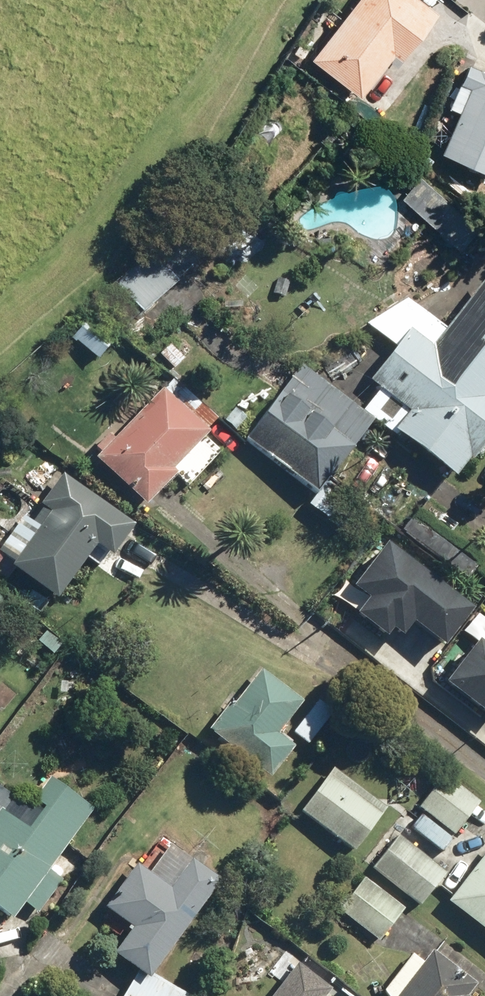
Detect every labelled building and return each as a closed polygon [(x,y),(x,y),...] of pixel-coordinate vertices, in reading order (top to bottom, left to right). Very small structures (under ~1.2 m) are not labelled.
[(317,56),(363,92),(402,42),(412,50),(445,7),(436,0),(360,0),(317,56)] [(469,63),(464,78),(448,72),(438,97),(464,107),(447,151),(484,166),(484,69),(469,63)] [(421,171),(402,193),(468,250),(484,231),(484,226),(421,171)] [(121,284),(147,312),(182,279),(156,251),(121,284)] [(147,312),(121,284),(96,307),(122,335),(147,312)] [(449,324),(411,288),(377,324),(401,347),(373,376),(386,389),(370,406),(401,436),(407,429),(459,479),(484,451),(484,287),(449,324)] [(90,315),(74,336),(103,357),(119,336),(90,315)] [(379,420),(304,364),(246,440),(321,496),(379,420)] [(215,419),(177,378),(152,402),(146,396),(93,446),(150,505),(185,472),(195,482),(226,452),(210,435),(217,428),(211,422),(215,419)] [(240,432),(260,407),(245,395),(224,419),(240,432)] [(68,472),(36,518),(28,512),(8,541),(0,536),(0,566),(8,554),(68,595),(93,558),(106,567),(116,552),(118,554),(140,522),(68,472)] [(417,511),(404,527),(471,580),(484,564),(417,511)] [(481,609),(395,538),(357,584),(372,596),(362,608),(394,635),(402,626),(410,633),(423,617),(453,642),(481,609)] [(449,681),(484,708),(484,635),(449,681)] [(305,701),(265,666),(215,723),(274,774),(298,745),(280,729),(305,701)] [(342,710),(325,697),(298,732),(315,745),(342,710)] [(484,798),(446,769),(418,805),(426,811),(457,835),(484,798)] [(332,772),(301,814),(356,854),(387,812),(332,772)] [(18,918),(30,901),(45,910),(67,877),(54,869),(96,806),(51,776),(31,805),(0,784),(0,906),(18,918)] [(457,835),(426,811),(415,826),(446,850),(457,835)] [(227,877),(164,833),(155,845),(163,851),(150,870),(138,862),(108,904),(139,926),(120,952),(144,968),(124,995),(193,995),(159,972),(227,877)] [(450,875),(402,837),(376,870),(424,908),(450,875)] [(454,895),(484,919),(484,857),(454,895)] [(408,907),(367,874),(339,908),(380,941),(408,907)] [(418,953),(384,994),(386,995),(473,995),(483,984),(441,950),(430,963),(418,953)] [(284,984),(276,995),(328,995),(337,984),(303,959),(299,965),(285,954),(270,974),(284,984)]
